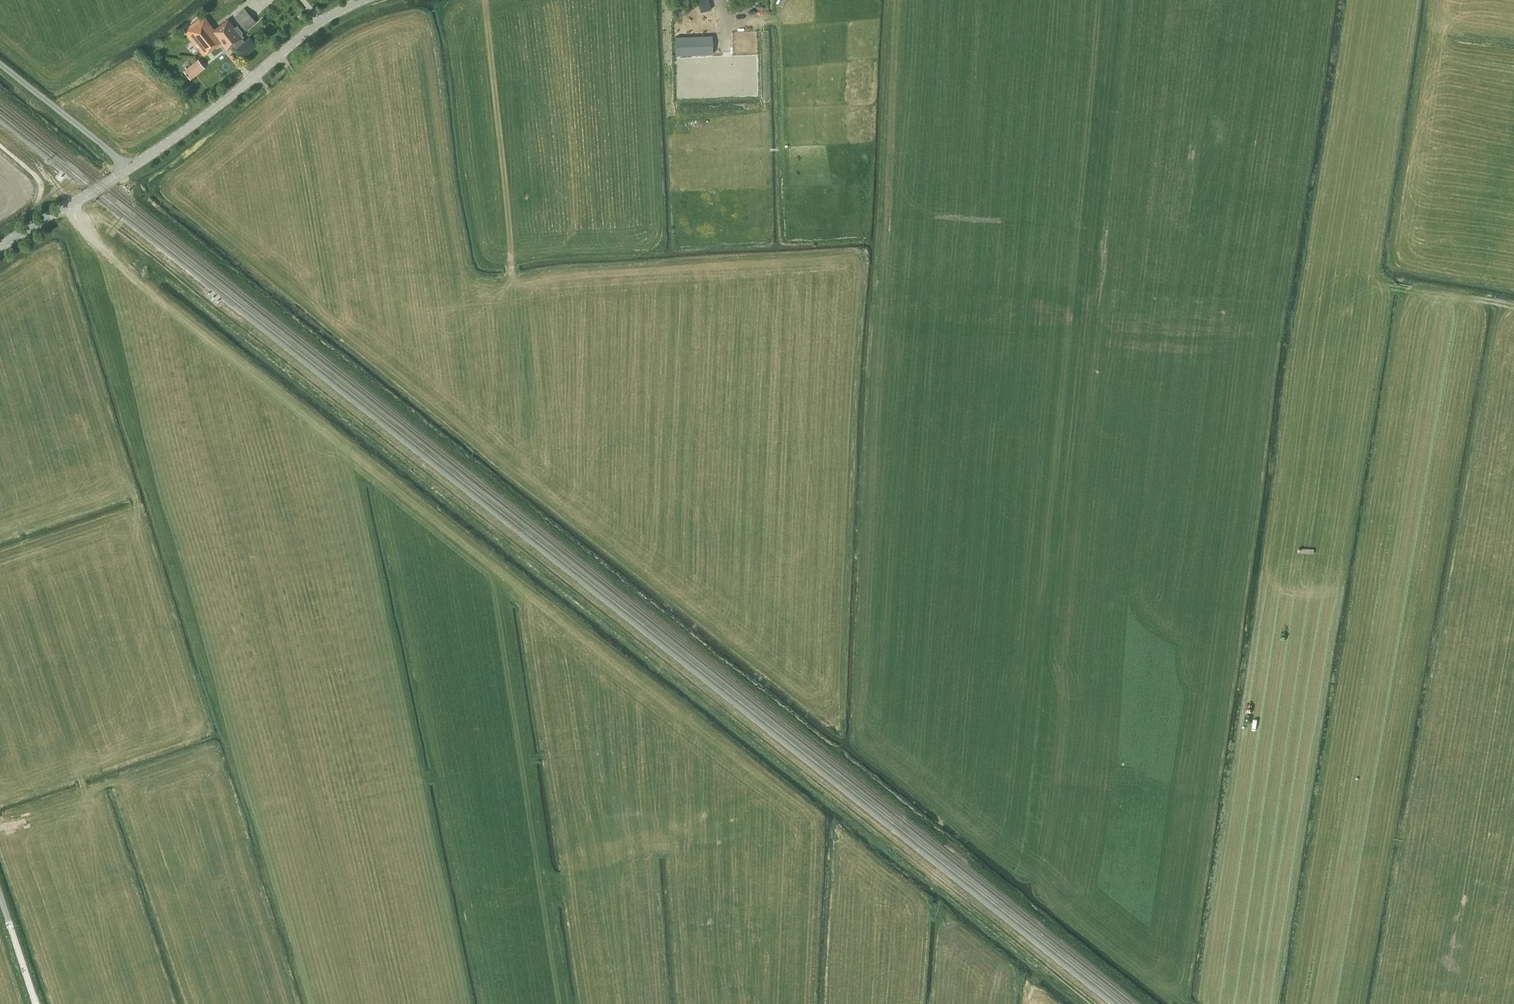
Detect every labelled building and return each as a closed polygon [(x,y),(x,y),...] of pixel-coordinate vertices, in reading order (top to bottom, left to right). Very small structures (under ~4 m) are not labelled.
[(247,31),(257,22),(244,7),(234,16),(247,31)] [(203,15),(184,30),(204,55),(220,42),(227,50),(234,44),(235,45),(233,46),(243,58),(247,55),(247,52),(257,43),(250,35),(244,40),(242,37),(244,36),(241,33),(243,31),(237,25),(235,26),(228,17),(214,29),(203,15)] [(683,36),(684,54),(712,53),(711,35),(683,36)] [(198,59),(184,70),(191,79),(205,68),(198,59)]
